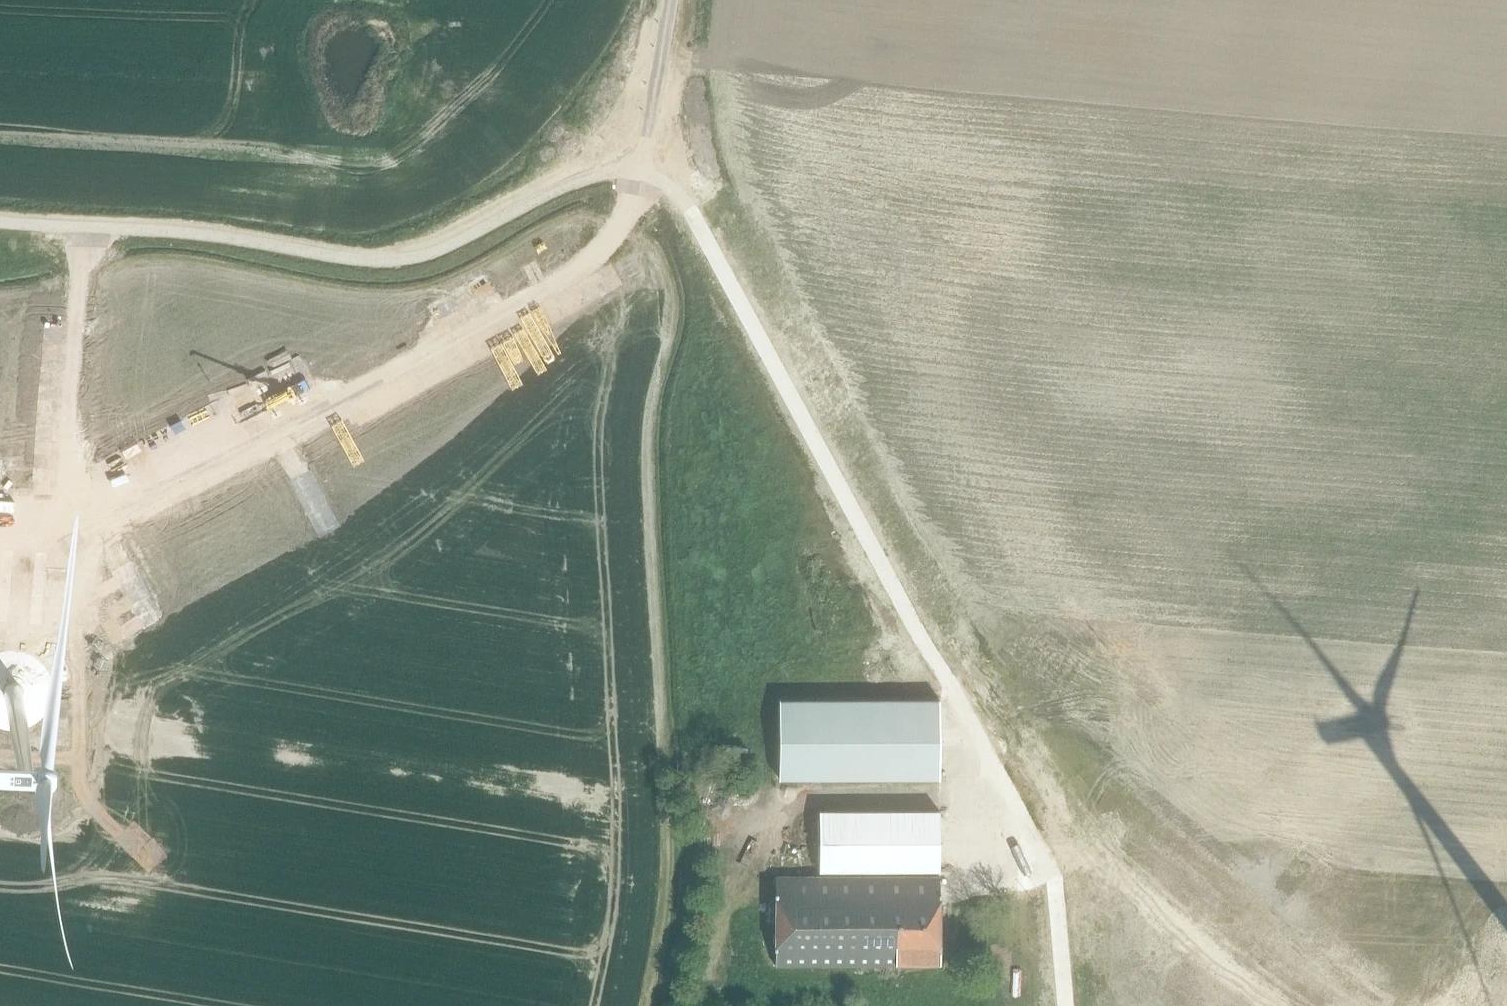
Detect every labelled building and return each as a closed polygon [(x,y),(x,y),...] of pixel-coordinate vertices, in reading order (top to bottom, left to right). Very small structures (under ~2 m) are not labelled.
[(23,692),(23,691),(23,690),(23,689),(22,689),(22,688),(22,687),(22,686),(21,685),(20,685),(20,684),(19,683),(18,683),(17,682),(16,682),(15,681),(14,681),(13,681),(12,681),(10,682),(9,682),(8,683),(7,683),(6,684),(5,685),(5,687),(4,688),(4,689),(4,690),(4,691),(4,693),(4,695),(5,696),(6,697),(6,698),(7,699),(8,699),(9,700),(10,700),(11,700),(13,701),(14,700),(15,700),(16,700),(17,699),(19,699),(20,698),(21,697),(21,696),(22,695),(22,694),(22,693),(23,692)] [(939,698),(779,698),(779,777),(939,776),(939,698)] [(819,810),(819,871),(939,871),(939,809),(819,810)] [(939,876),(798,876),(798,856),(781,856),(781,876),(776,876),(775,965),(896,965),(896,963),(940,963),(939,876)]
